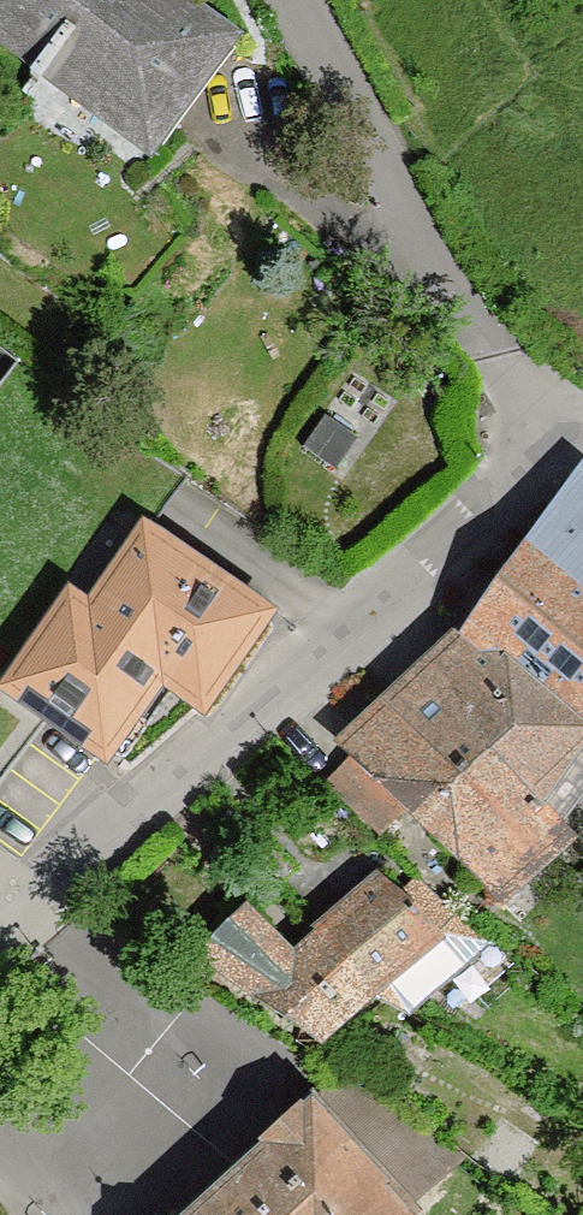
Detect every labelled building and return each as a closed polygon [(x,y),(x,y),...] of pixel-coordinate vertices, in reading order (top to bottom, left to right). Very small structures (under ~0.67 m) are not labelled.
[(167,0),(0,0),(0,29),(151,142),(221,40),(167,0)] [(582,727),(582,489),(579,486),(471,636),(582,727)] [(72,600),(11,688),(101,753),(137,697),(142,700),(159,675),(204,707),(265,618),(162,548),(108,625),(72,600)] [(537,804),(582,738),(582,727),(471,636),(390,710),(469,778),(488,755),(537,804)] [(345,750),(354,759),(406,809),(491,896),(564,830),(537,804),(488,755),(469,778),(390,710),(345,750)] [(406,809),(354,759),(331,784),(383,832),(406,809)] [(386,883),(321,938),(374,992),(384,1004),(409,1015),(437,991),(493,942),(448,910),(432,926),(386,883)] [(293,962),(252,920),(208,964),(319,1040),(374,992),(321,938),(293,962)] [(493,942),(437,991),(461,1008),(518,961),(493,942)] [(380,1182),(398,1166),(334,1092),(196,1214),(401,1214),(380,1182)] [(401,1214),(406,1214),(462,1160),(429,1139),(398,1166),(380,1182),(401,1214)]
